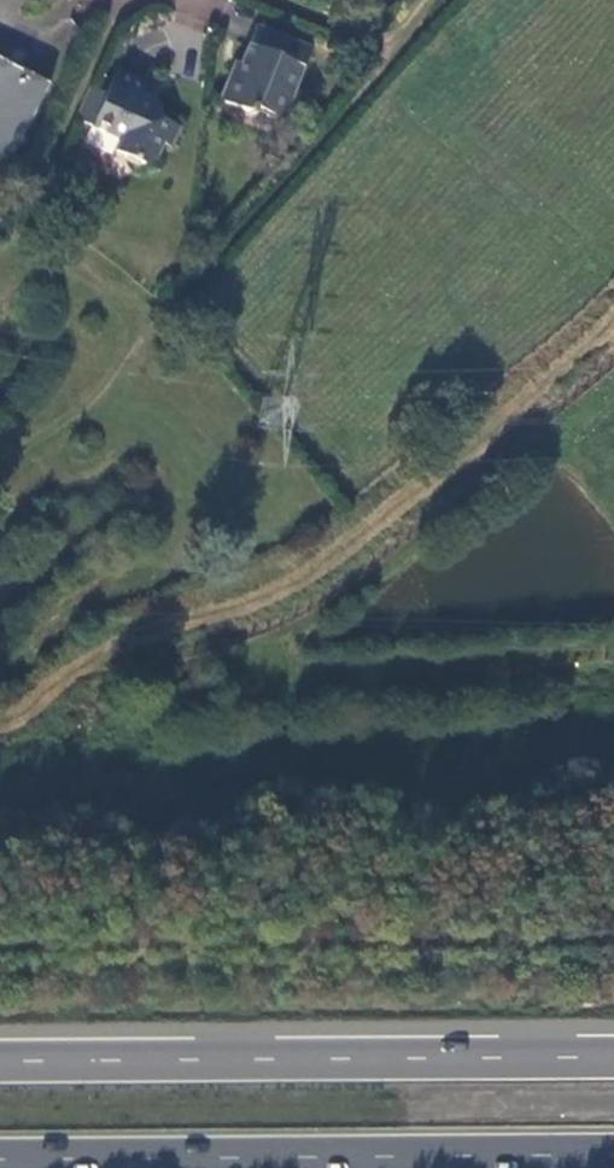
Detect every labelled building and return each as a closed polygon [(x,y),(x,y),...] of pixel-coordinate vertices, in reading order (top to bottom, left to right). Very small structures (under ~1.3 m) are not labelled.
[(255,106),(276,115),(284,94),(292,98),(313,49),(260,25),(240,73),(233,71),(223,100),(252,113),(255,106)] [(0,56),(0,159),(12,156),(50,83),(0,56)] [(90,87),(77,119),(119,139),(114,150),(142,163),(152,159),(154,159),(161,143),(169,146),(178,126),(158,118),(154,104),(139,98),(145,81),(118,68),(105,95),(90,87)] [(284,94),(276,115),(283,120),(292,98),(284,94)]
